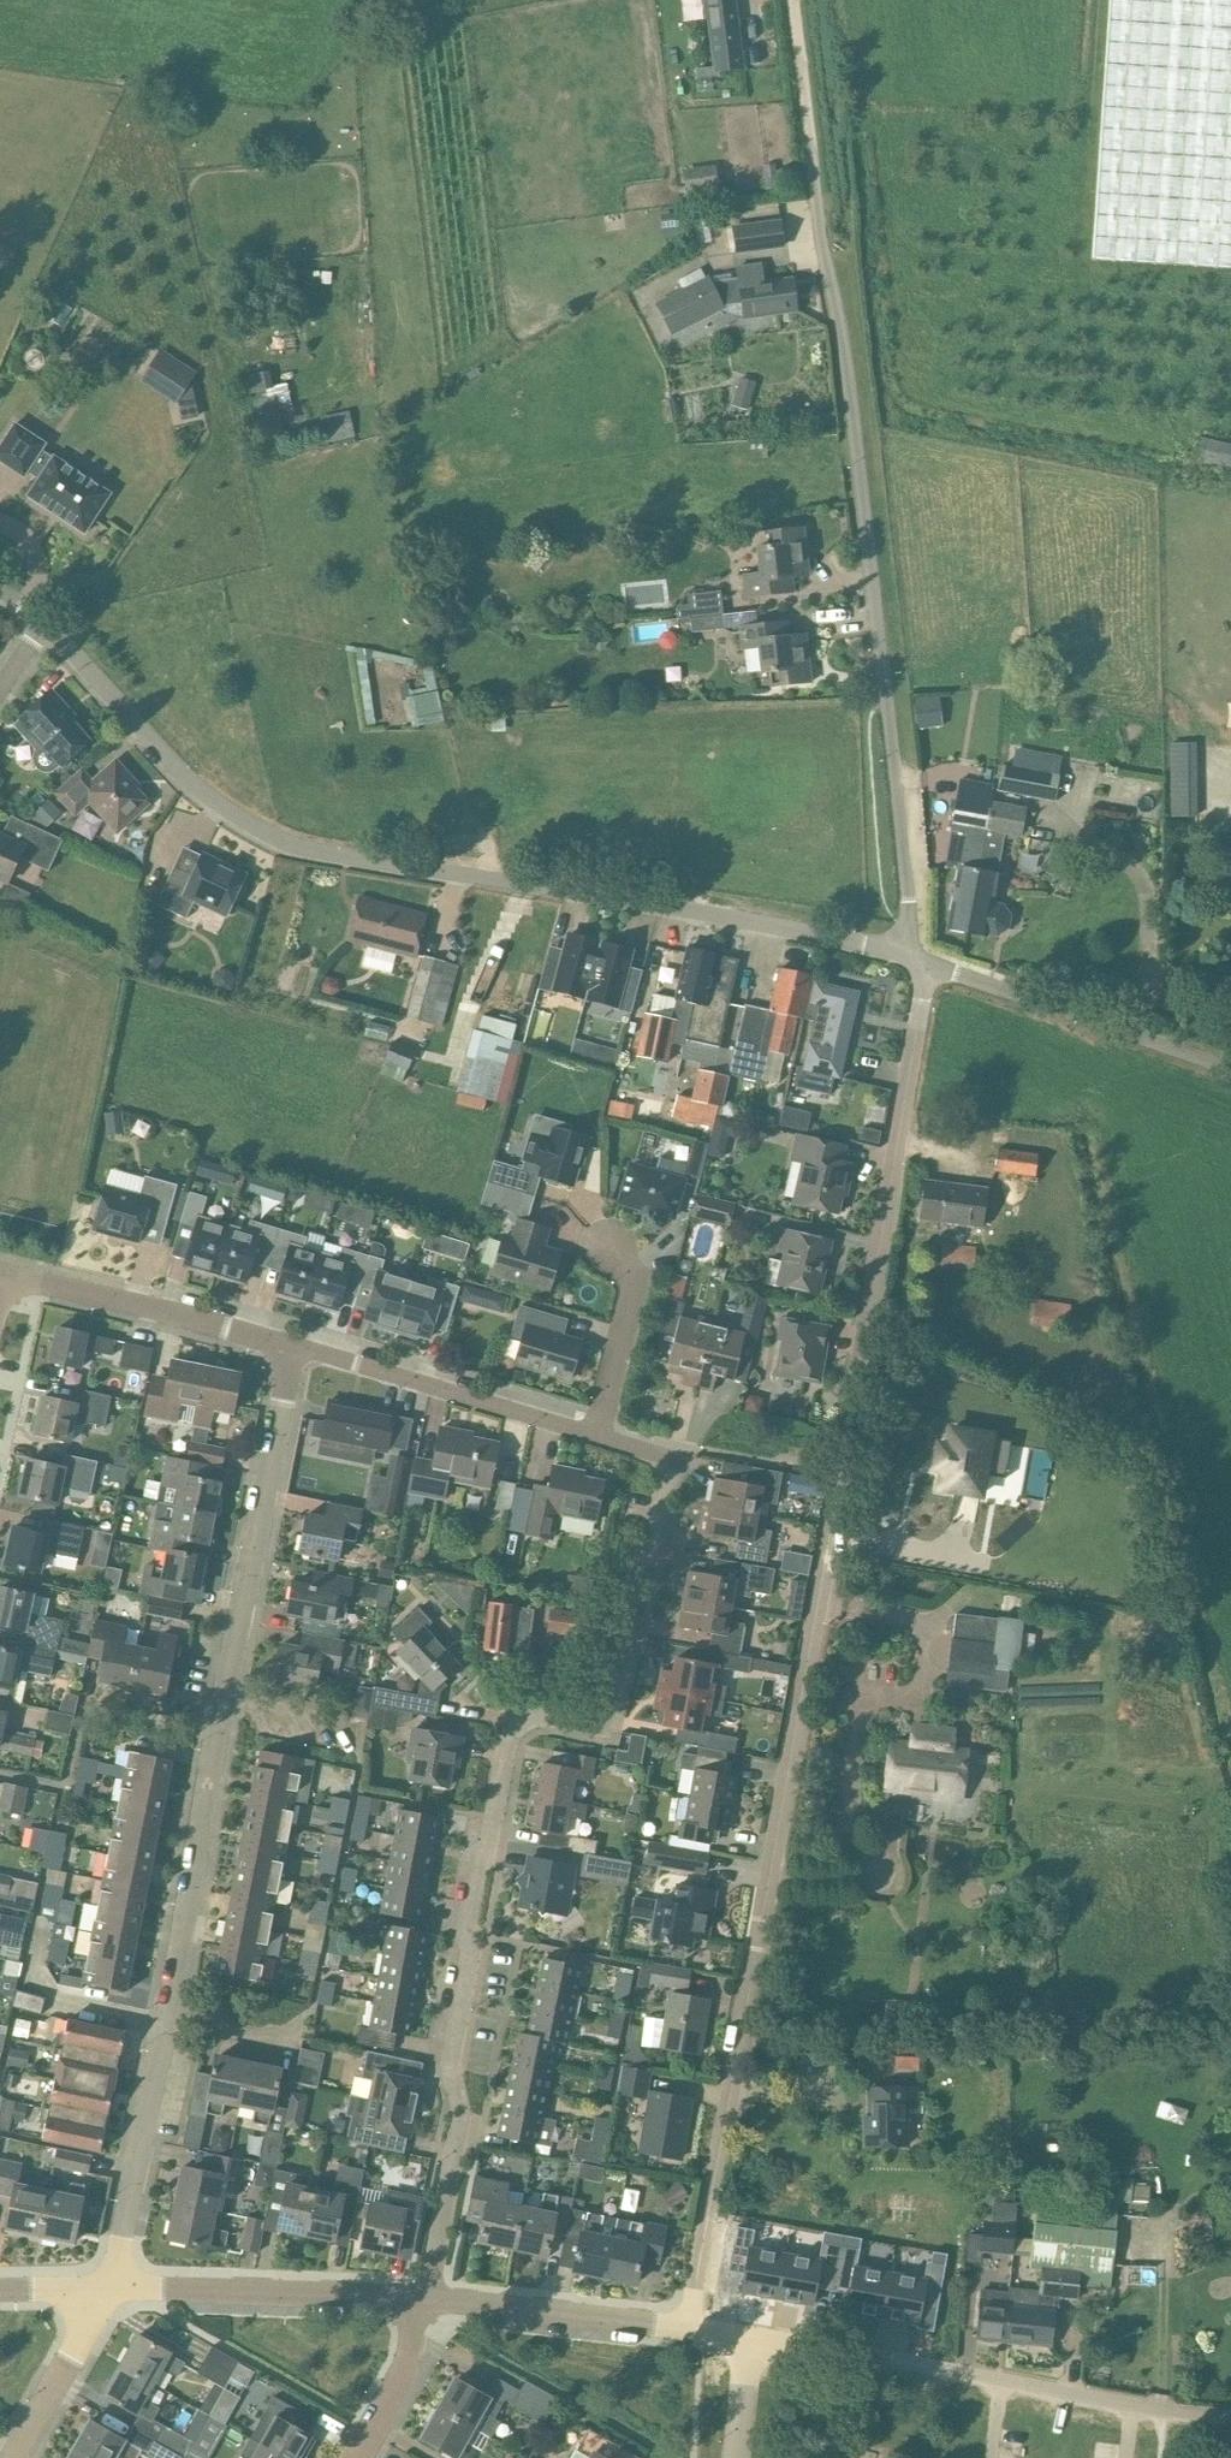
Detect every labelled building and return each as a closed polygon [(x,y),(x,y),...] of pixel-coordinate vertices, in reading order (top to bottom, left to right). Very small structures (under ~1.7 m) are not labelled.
[(733,0),(709,0),(718,72),(742,69),(733,0)] [(1093,259),(1230,267),(1230,0),(1110,0),(1093,259)] [(785,246),(782,222),(734,228),(737,253),(785,246)] [(764,283),(761,265),(737,268),(739,279),(711,282),(709,279),(658,304),(673,334),(724,309),(723,307),(742,304),(744,318),(797,311),(793,280),(764,283)] [(143,378),(179,402),(199,371),(163,348),(143,378)] [(742,376),(735,404),(752,408),(758,379),(742,376)] [(283,409),(280,395),(255,401),(265,449),(284,445),(282,436),(285,436),(279,409),(283,409)] [(45,445),(15,425),(0,449),(0,461),(24,477),(28,471),(40,479),(39,482),(29,497),(85,533),(110,495),(54,458),(53,460),(41,452),(45,445)] [(1200,438),(1195,459),(1230,466),(1230,444),(1200,438)] [(808,564),(804,529),(768,533),(770,547),(757,548),(760,574),(744,576),(746,598),(794,592),(792,578),(804,577),(803,564),(808,564)] [(689,606),(677,608),(678,620),(690,619),(724,615),(721,591),(688,595),(689,606)] [(724,615),(690,619),(692,633),(725,629),(724,615)] [(789,637),(788,622),(740,628),(742,650),(759,648),(762,674),(770,673),(771,687),(812,683),(808,647),(802,648),(801,635),(789,637)] [(64,706),(51,690),(14,723),(38,750),(35,756),(34,761),(36,767),(40,771),(44,773),(49,773),(53,772),(59,768),(89,741),(60,709),(64,706)] [(442,691),(410,695),(414,725),(446,721),(442,691)] [(943,694),(917,695),(918,727),(944,726),(943,694)] [(1198,803),(1199,742),(1175,741),(1173,802),(1198,803)] [(1063,757),(1017,749),(1013,768),(1003,766),(998,792),(1056,802),(1063,757)] [(138,786),(117,762),(93,784),(82,772),(57,795),(75,814),(89,801),(117,832),(149,804),(135,789),(138,786)] [(954,893),(948,929),(972,933),(979,900),(974,899),(983,849),(992,803),(996,785),(962,779),(953,824),(967,827),(960,865),(954,893)] [(62,814),(49,800),(33,814),(46,828),(62,814)] [(979,900),(972,933),(985,936),(988,936),(989,934),(999,936),(1009,929),(1012,916),(1004,906),(994,904),(1000,872),(999,872),(1006,834),(1020,836),(1022,837),(1027,809),(992,803),(983,849),(974,899),(979,900)] [(1220,809),(1220,821),(1230,821),(1230,810),(1220,809)] [(11,817),(2,837),(0,835),(0,881),(9,885),(21,859),(49,872),(63,841),(11,817)] [(1075,851),(1055,843),(1050,855),(1070,863),(1075,851)] [(219,862),(203,855),(194,876),(175,867),(157,905),(187,919),(197,898),(229,912),(235,899),(240,899),(246,887),(243,883),(244,879),(217,866),(219,862)] [(6,884),(0,896),(0,897),(25,908),(31,895),(6,884)] [(428,916),(360,897),(346,945),(368,951),(369,948),(415,960),(428,916)] [(558,983),(588,990),(600,944),(598,943),(597,940),(583,936),(580,939),(569,936),(563,960),(547,956),(538,990),(555,994),(558,983)] [(611,947),(600,944),(588,990),(618,998),(615,1010),(631,1015),(640,981),(625,977),(632,952),(628,951),(628,948),(614,944),(611,947)] [(642,1037),(638,1055),(668,1061),(672,1044),(683,1046),(684,1046),(689,1027),(696,1028),(698,1023),(704,1024),(718,957),(716,957),(718,949),(702,946),(700,953),(687,950),(672,1021),(646,1016),(642,1037)] [(684,1046),(683,1046),(681,1059),(716,1067),(739,960),(720,956),(719,957),(718,957),(704,1024),(698,1023),(696,1028),(689,1027),(684,1046)] [(446,963),(424,957),(407,1019),(443,1029),(460,966),(446,963)] [(812,978),(780,970),(770,1011),(745,1005),(729,1076),(762,1083),(763,1081),(778,1084),(785,1056),(788,1056),(797,1018),(803,1020),(812,978)] [(816,1022),(805,1068),(798,1066),(794,1086),(830,1095),(835,1077),(839,1078),(858,993),(814,983),(805,1020),(816,1022)] [(517,1025),(483,1016),(479,1032),(474,1031),(459,1092),(497,1102),(517,1025)] [(621,1052),(576,1040),(570,1060),(616,1072),(621,1052)] [(416,1050),(394,1041),(380,1074),(403,1083),(416,1050)] [(677,1097),(673,1118),(705,1126),(714,1127),(719,1107),(722,1108),(722,1107),(729,1079),(715,1075),(700,1072),(693,1101),(687,1099),(677,1097)] [(773,1107),(783,1109),(786,1094),(776,1092),(773,1107)] [(807,1132),(812,1113),(783,1107),(779,1126),(807,1132)] [(726,1159),(737,1128),(719,1122),(708,1153),(726,1159)] [(488,1183),(535,1197),(535,1196),(528,1194),(533,1174),(546,1178),(545,1181),(560,1185),(561,1182),(573,1186),(579,1167),(581,1167),(589,1141),(554,1130),(551,1142),(532,1136),(523,1169),(494,1161),(488,1183)] [(1070,1139),(1042,1135),(1039,1156),(1000,1149),(996,1172),(1012,1175),(1010,1186),(1061,1194),(1070,1139)] [(846,1147),(797,1136),(791,1161),(802,1163),(793,1204),(838,1214),(845,1184),(849,1185),(854,1165),(843,1163),(846,1147)] [(710,1145),(694,1141),(687,1169),(685,1175),(686,1176),(701,1179),(710,1145)] [(631,1166),(620,1203),(674,1218),(684,1181),(686,1176),(685,1175),(687,1169),(661,1162),(658,1174),(631,1166)] [(202,1164),(198,1174),(233,1186),(236,1177),(202,1164)] [(145,1179),(111,1170),(102,1204),(97,1206),(93,1218),(97,1222),(96,1226),(125,1234),(124,1238),(141,1242),(147,1220),(167,1226),(179,1185),(146,1176),(145,1179)] [(988,1188),(925,1180),(920,1219),(983,1227),(988,1188)] [(535,1197),(488,1183),(481,1204),(510,1213),(521,1216),(527,1195),(535,1197)] [(216,1274),(230,1227),(201,1218),(208,1196),(190,1191),(180,1224),(196,1229),(186,1265),(198,1269),(197,1272),(212,1276),(213,1273),(216,1274)] [(736,1204),(696,1194),(690,1217),(730,1227),(736,1204)] [(505,1236),(493,1274),(549,1291),(561,1253),(543,1248),(540,1244),(544,1230),(550,1232),(550,1231),(527,1224),(529,1219),(521,1216),(510,1213),(508,1217),(511,1223),(516,1224),(512,1238),(505,1236)] [(269,1261),(279,1228),(251,1220),(247,1232),(230,1227),(216,1274),(219,1275),(218,1278),(233,1282),(233,1279),(246,1283),(254,1257),(269,1261)] [(308,1237),(279,1228),(269,1261),(285,1266),(277,1293),(281,1294),(280,1296),(294,1301),(295,1298),(307,1302),(321,1255),(304,1250),(308,1237)] [(466,1262),(471,1244),(430,1231),(424,1249),(466,1262)] [(770,1259),(765,1280),(779,1284),(818,1294),(831,1243),(784,1232),(780,1250),(787,1252),(784,1263),(770,1259)] [(396,1333),(412,1283),(381,1273),(388,1250),(383,1246),(375,1243),(371,1256),(361,1287),(374,1291),(365,1319),(375,1322),(374,1324),(376,1327),(396,1333)] [(977,1247),(943,1244),(941,1266),(975,1269),(975,1268),(988,1269),(990,1252),(977,1251),(977,1247)] [(321,1255),(307,1302),(320,1305),(319,1308),(333,1312),(334,1310),(337,1311),(345,1284),(361,1289),(361,1287),(371,1256),(342,1248),(339,1260),(321,1255)] [(412,1283),(396,1333),(417,1340),(420,1338),(421,1336),(430,1338),(438,1312),(452,1316),(460,1287),(430,1278),(427,1287),(412,1283)] [(468,1285),(464,1303),(507,1312),(511,1294),(468,1285)] [(670,1300),(662,1334),(675,1337),(669,1364),(670,1364),(668,1372),(684,1376),(683,1383),(698,1387),(714,1321),(698,1317),(697,1323),(682,1319),(685,1304),(670,1300)] [(1072,1305),(1036,1300),(1032,1325),(1067,1330),(1072,1305)] [(567,1321),(521,1307),(512,1337),(523,1340),(516,1364),(570,1381),(582,1342),(562,1337),(560,1333),(557,1332),(560,1320),(567,1322),(567,1321)] [(729,1325),(714,1321),(698,1387),(714,1391),(718,1376),(734,1380),(746,1335),(728,1330),(729,1325)] [(826,1329),(783,1321),(779,1342),(784,1342),(778,1375),(819,1382),(824,1355),(821,1355),(826,1329)] [(116,1341),(57,1328),(50,1363),(81,1369),(85,1350),(112,1356),(116,1341)] [(154,1349),(125,1343),(120,1367),(148,1373),(154,1349)] [(153,1383),(146,1416),(176,1422),(194,1425),(197,1407),(199,1407),(206,1368),(173,1361),(168,1386),(153,1383)] [(194,1425),(186,1462),(212,1467),(212,1465),(222,1467),(225,1449),(207,1446),(213,1417),(203,1415),(205,1409),(232,1414),(240,1375),(206,1368),(199,1407),(197,1407),(194,1425)] [(42,1398),(34,1435),(70,1443),(75,1423),(85,1425),(89,1423),(105,1427),(112,1397),(81,1390),(78,1405),(42,1398)] [(330,1401),(322,1439),(387,1452),(389,1446),(406,1450),(412,1421),(394,1417),(395,1414),(330,1401)] [(461,1429),(442,1426),(434,1463),(416,1459),(410,1493),(444,1500),(448,1481),(490,1489),(499,1441),(472,1436),(472,1437),(460,1435),(461,1429)] [(981,1495),(991,1436),(951,1429),(948,1448),(941,1447),(937,1469),(944,1470),(941,1488),(981,1495)] [(27,1460),(19,1497),(58,1505),(62,1487),(90,1494),(97,1462),(92,1461),(66,1455),(63,1468),(27,1460)] [(163,1486),(160,1503),(178,1507),(215,1514),(221,1484),(209,1482),(212,1467),(186,1462),(169,1459),(163,1486)] [(369,1490),(365,1511),(401,1518),(413,1462),(396,1459),(394,1466),(389,1465),(384,1493),(369,1490)] [(536,1486),(527,1534),(553,1539),(553,1538),(548,1537),(553,1514),(597,1522),(604,1480),(574,1474),(575,1469),(554,1465),(549,1489),(536,1486)] [(124,1484),(127,1469),(115,1466),(111,1466),(107,1481),(124,1484)] [(715,1479),(710,1507),(758,1516),(760,1502),(777,1505),(782,1473),(752,1468),(749,1485),(715,1479)] [(307,1516),(299,1553),(338,1561),(343,1538),(357,1541),(360,1528),(363,1512),(328,1505),(325,1519),(307,1516)] [(156,1522),(150,1550),(169,1553),(169,1552),(194,1557),(194,1556),(196,1542),(209,1545),(215,1514),(178,1507),(174,1526),(156,1522)] [(756,1529),(758,1516),(710,1507),(705,1535),(738,1541),(735,1558),(766,1564),(772,1532),(756,1529)] [(85,1529),(51,1521),(48,1535),(13,1527),(4,1565),(41,1573),(45,1552),(78,1560),(85,1529)] [(98,1531),(95,1545),(110,1549),(113,1535),(98,1531)] [(147,1567),(141,1594),(149,1596),(183,1603),(183,1602),(186,1587),(199,1590),(205,1559),(194,1556),(194,1557),(169,1552),(169,1553),(165,1570),(147,1567)] [(689,1571),(684,1599),(731,1608),(734,1594),(750,1597),(751,1592),(770,1596),(775,1569),(756,1566),(725,1560),(723,1577),(689,1571)] [(127,1581),(121,1580),(122,1570),(107,1567),(103,1587),(125,1591),(127,1581)] [(355,1580),(317,1572),(314,1588),(295,1584),(291,1603),(289,1603),(286,1617),(298,1619),(298,1617),(345,1626),(355,1580)] [(356,1581),(356,1594),(376,1595),(377,1582),(356,1581)] [(392,1587),(380,1586),(377,1609),(389,1611),(392,1587)] [(25,1631),(22,1642),(57,1650),(89,1656),(91,1644),(60,1637),(64,1621),(30,1614),(34,1595),(0,1588),(0,1625),(25,1631)] [(183,1605),(150,1598),(147,1614),(180,1621),(183,1605)] [(731,1608),(684,1599),(679,1628),(712,1634),(709,1650),(739,1656),(740,1656),(746,1624),(729,1621),(731,1608)] [(516,1606),(490,1603),(484,1651),(528,1656),(534,1610),(516,1607),(516,1606)] [(433,1623),(420,1609),(393,1634),(405,1647),(398,1653),(433,1690),(459,1665),(426,1630),(433,1623)] [(588,1615),(550,1610),(547,1633),(585,1638),(588,1615)] [(1024,1624),(957,1615),(947,1685),(1006,1693),(1009,1670),(1017,1671),(1024,1624)] [(98,1683),(132,1689),(140,1648),(122,1644),(125,1628),(95,1622),(91,1644),(89,1656),(103,1659),(98,1683)] [(157,1651),(140,1648),(132,1689),(164,1696),(176,1638),(160,1635),(157,1651)] [(345,1641),(315,1635),(312,1651),(281,1645),(273,1682),(315,1690),(319,1670),(338,1674),(340,1666),(353,1669),(358,1646),(345,1643),(345,1641)] [(15,1687),(18,1671),(51,1678),(57,1651),(57,1650),(22,1642),(22,1643),(4,1640),(2,1649),(0,1648),(0,1684),(15,1687)] [(662,1670),(658,1689),(724,1702),(727,1686),(710,1683),(713,1666),(750,1673),(753,1658),(740,1656),(739,1656),(709,1650),(692,1647),(690,1660),(676,1658),(674,1673),(662,1670)] [(431,1698),(374,1687),(373,1690),(371,1706),(393,1710),(428,1716),(431,1698)] [(721,1717),(724,1702),(658,1689),(655,1708),(666,1711),(664,1725),(678,1728),(675,1742),(701,1747),(727,1751),(734,1753),(737,1738),(701,1731),(704,1714),(721,1717)] [(74,1716),(49,1711),(45,1729),(70,1735),(74,1716)] [(32,1756),(41,1758),(44,1743),(36,1741),(3,1734),(7,1714),(0,1712),(0,1749),(32,1756)] [(954,1731),(915,1726),(912,1745),(893,1743),(887,1788),(937,1794),(936,1797),(961,1800),(967,1752),(952,1750),(954,1731)] [(463,1738),(414,1729),(411,1746),(417,1747),(411,1780),(448,1787),(455,1753),(460,1754),(463,1738)] [(697,1771),(692,1797),(732,1804),(736,1777),(723,1775),(727,1751),(701,1747),(699,1756),(684,1753),(681,1768),(697,1771)] [(532,1795),(571,1802),(575,1778),(591,1781),(595,1758),(552,1750),(550,1764),(544,1763),(542,1771),(536,1769),(532,1795)] [(257,1767),(252,1793),(295,1802),(304,1759),(262,1751),(259,1767),(257,1767)] [(127,1768),(125,1778),(168,1787),(174,1760),(131,1752),(127,1768)] [(629,1753),(627,1764),(642,1767),(644,1756),(629,1753)] [(81,1757),(79,1768),(97,1772),(99,1761),(81,1757)] [(94,1785),(97,1773),(97,1772),(79,1768),(77,1781),(94,1785)] [(120,1803),(163,1812),(168,1787),(125,1778),(125,1779),(120,1803)] [(5,1785),(0,1804),(0,1811),(22,1816),(26,1799),(28,1789),(5,1785)] [(84,1796),(66,1793),(64,1805),(81,1808),(84,1796)] [(290,1827),(295,1802),(252,1793),(247,1819),(290,1827)] [(571,1802),(532,1795),(526,1826),(541,1829),(541,1831),(564,1836),(568,1816),(584,1819),(586,1805),(571,1802)] [(352,1828),(367,1831),(373,1798),(359,1796),(352,1828)] [(331,1809),(348,1812),(351,1800),(333,1797),(331,1809)] [(727,1830),(732,1804),(692,1797),(687,1822),(682,1822),(680,1837),(711,1842),(713,1828),(727,1830)] [(163,1812),(120,1803),(115,1829),(158,1838),(163,1812)] [(346,1824),(348,1812),(331,1809),(328,1821),(346,1824)] [(398,1836),(434,1843),(439,1817),(403,1810),(398,1836)] [(247,1819),(242,1844),(285,1853),(290,1827),(247,1819)] [(364,1843),(367,1831),(352,1828),(350,1840),(364,1843)] [(158,1838),(115,1829),(109,1855),(153,1863),(158,1838)] [(50,1830),(48,1842),(66,1846),(68,1834),(50,1830)] [(434,1843),(398,1836),(393,1862),(430,1869),(434,1843)] [(567,1852),(584,1855),(595,1857),(598,1841),(570,1836),(567,1852)] [(66,1846),(48,1842),(45,1854),(63,1858),(66,1846)] [(709,1853),(651,1843),(647,1862),(705,1873),(709,1853)] [(285,1853),(242,1844),(237,1870),(280,1878),(285,1853)] [(322,1848),(320,1859),(338,1863),(341,1851),(322,1848)] [(153,1863),(109,1855),(104,1880),(148,1889),(153,1863)] [(595,1857),(584,1855),(580,1876),(628,1885),(632,1863),(595,1857)] [(336,1875),(338,1863),(320,1859),(318,1871),(336,1875)] [(574,1867),(529,1859),(521,1907),(536,1910),(542,1918),(576,1893),(571,1886),(574,1867)] [(430,1869),(393,1862),(388,1888),(425,1895),(430,1869)] [(342,1879),(357,1882),(359,1870),(344,1868),(342,1879)] [(44,1894),(62,1898),(67,1873),(49,1870),(44,1894)] [(280,1878),(237,1870),(232,1896),(275,1904),(280,1878)] [(0,1874),(0,1893),(35,1900),(39,1884),(13,1878),(13,1877),(0,1874)] [(357,1882),(342,1879),(340,1890),(355,1893),(357,1882)] [(148,1889),(104,1880),(99,1906),(142,1915),(148,1889)] [(716,1892),(678,1885),(675,1904),(658,1901),(635,1897),(632,1915),(655,1919),(652,1939),(691,1946),(693,1936),(707,1939),(716,1892)] [(420,1921),(425,1895),(388,1888),(383,1914),(420,1921)] [(59,1911),(62,1898),(44,1894),(42,1907),(59,1911)] [(275,1904),(232,1896),(227,1921),(270,1930),(275,1904)] [(313,1900),(310,1911),(328,1915),(331,1903),(313,1900)] [(142,1915),(99,1906),(94,1931),(137,1940),(142,1915)] [(326,1927),(328,1915),(310,1911),(308,1923),(326,1927)] [(25,1934),(28,1920),(0,1914),(0,1928),(25,1934)] [(270,1930),(227,1921),(222,1947),(265,1955),(270,1930)] [(391,1925),(386,1952),(423,1958),(428,1932),(391,1925)] [(22,1949),(25,1934),(0,1928),(0,1944),(22,1949)] [(333,1929),(330,1942),(344,1944),(347,1932),(333,1929)] [(137,1940),(94,1931),(88,1957),(132,1966),(137,1940)] [(50,1948),(68,1952),(71,1941),(52,1937),(50,1948)] [(342,1956),(344,1944),(330,1942),(328,1953),(342,1956)] [(260,1981),(265,1955),(222,1947),(217,1973),(260,1981)] [(68,1952),(50,1948),(47,1961),(65,1965),(68,1952)] [(303,1951),(300,1962),(318,1966),(320,1953),(303,1951)] [(386,1952),(381,1977),(418,1984),(423,1958),(386,1952)] [(19,1979),(22,1962),(0,1957),(0,1975),(19,1979)] [(127,1992),(132,1966),(88,1957),(83,1983),(127,1992)] [(540,1985),(577,1993),(582,1966),(546,1958),(540,1985)] [(318,1966),(300,1962),(298,1974),(316,1978),(318,1966)] [(654,1964),(642,1962),(637,1986),(651,1989),(651,1984),(690,1991),(692,1970),(654,1964)] [(618,1979),(613,2001),(628,2003),(633,1975),(634,1970),(620,1967),(618,1979)] [(381,1977),(376,2003),(413,2010),(418,1984),(381,1977)] [(323,1981),(320,1992),(334,1995),(336,1983),(323,1981)] [(535,2010),(572,2018),(577,1993),(540,1985),(535,2010)] [(46,1998),(17,1990),(13,2006),(42,2014),(46,1998)] [(334,1995),(320,1992),(318,2004),(332,2007),(334,1995)] [(706,2000),(671,1994),(662,2047),(699,2054),(703,2030),(701,2030),(706,2000)] [(918,2018),(935,2019),(936,2003),(919,2002),(918,2018)] [(409,2036),(413,2010),(376,2003),(372,2029),(361,2026),(358,2043),(394,2050),(397,2034),(409,2036)] [(572,2018),(535,2010),(530,2035),(530,2036),(557,2041),(557,2042),(567,2044),(572,2018)] [(608,2026),(622,2029),(625,2016),(611,2014),(608,2026)] [(55,2048),(113,2061),(115,2052),(120,2053),(125,2031),(68,2019),(65,2035),(58,2033),(55,2048)] [(622,2029),(608,2026),(606,2036),(620,2039),(622,2029)] [(552,2066),(557,2042),(557,2041),(530,2036),(530,2035),(521,2033),(516,2059),(552,2066)] [(640,2046),(626,2043),(623,2062),(642,2066),(644,2056),(640,2046)] [(56,2079),(112,2091),(117,2069),(111,2068),(113,2061),(55,2048),(52,2061),(59,2063),(56,2079)] [(301,2049),(299,2060),(323,2065),(325,2054),(301,2049)] [(356,2077),(352,2095),(417,2109),(423,2080),(396,2075),(400,2058),(368,2051),(362,2078),(356,2077)] [(240,2107),(249,2063),(217,2057),(207,2113),(222,2116),(225,2104),(240,2107)] [(510,2084),(546,2092),(552,2066),(516,2059),(510,2084)] [(280,2069),(249,2063),(240,2107),(255,2110),(253,2123),(269,2126),(280,2069)] [(598,2076),(612,2079),(615,2067),(600,2065),(598,2076)] [(651,2071),(622,2066),(617,2094),(647,2100),(651,2071)] [(612,2079),(598,2076),(596,2088),(610,2091),(612,2079)] [(108,2112),(112,2091),(56,2079),(53,2094),(45,2092),(42,2107),(101,2119),(102,2111),(108,2112)] [(510,2084),(505,2110),(541,2117),(546,2092),(510,2084)] [(916,2106),(916,2088),(870,2089),(870,2118),(866,2118),(866,2145),(908,2144),(907,2106),(916,2106)] [(691,2100),(652,2093),(641,2151),(680,2158),(691,2100)] [(411,2137),(417,2109),(352,2095),(349,2113),(354,2114),(348,2141),(381,2148),(384,2131),(411,2137)] [(0,2114),(0,2130),(10,2133),(12,2120),(24,2122),(27,2104),(16,2101),(4,2098),(0,2114)] [(99,2128),(101,2119),(42,2107),(39,2121),(47,2123),(43,2139),(100,2151),(105,2129),(99,2128)] [(541,2118),(541,2117),(505,2110),(500,2136),(552,2147),(558,2121),(541,2118)] [(206,2118),(189,2114),(183,2147),(200,2151),(206,2118)] [(288,2115),(285,2126),(301,2130),(303,2118),(288,2115)] [(594,2128),(609,2131),(611,2119),(596,2116),(594,2128)] [(609,2131),(594,2128),(586,2164),(602,2166),(609,2131)] [(284,2135),(267,2132),(261,2164),(277,2167),(284,2135)] [(93,2156),(57,2149),(54,2167),(89,2175),(93,2156)] [(184,2165),(175,2204),(218,2212),(222,2196),(238,2199),(246,2160),(216,2154),(212,2171),(184,2165)] [(40,2237),(50,2192),(17,2186),(22,2165),(0,2160),(0,2194),(15,2197),(8,2230),(40,2237)] [(278,2229),(306,2235),(316,2189),(299,2186),(301,2175),(276,2170),(270,2200),(284,2203),(278,2229)] [(1016,2177),(981,2173),(977,2202),(988,2203),(982,2252),(1013,2255),(1019,2205),(1013,2204),(1016,2177)] [(481,2241),(513,2248),(522,2207),(506,2204),(510,2185),(476,2178),(470,2207),(487,2211),(481,2241)] [(1132,2200),(1131,2178),(1111,2179),(1112,2201),(1132,2200)] [(69,2196),(50,2192),(40,2237),(74,2244),(85,2185),(71,2182),(69,2196)] [(355,2217),(361,2188),(337,2183),(334,2193),(316,2189),(306,2235),(335,2241),(341,2214),(355,2217)] [(359,2198),(355,2217),(369,2219),(362,2250),(395,2256),(398,2257),(403,2231),(415,2233),(421,2203),(389,2196),(387,2204),(359,2198)] [(522,2207),(513,2248),(546,2255),(553,2224),(567,2227),(571,2209),(573,2202),(543,2196),(540,2211),(522,2207)] [(218,2212),(175,2204),(168,2239),(227,2251),(231,2233),(215,2229),(218,2212)] [(1009,2305),(1006,2340),(1012,2340),(1013,2345),(1026,2347),(1028,2342),(1052,2344),(1055,2309),(1054,2309),(1055,2297),(1079,2299),(1082,2271),(1112,2275),(1117,2231),(1116,2230),(1118,2216),(1062,2210),(1037,2207),(1035,2224),(1030,2266),(1042,2267),(1040,2293),(1020,2291),(1011,2290),(1011,2293),(1009,2305)] [(606,2277),(618,2218),(571,2209),(567,2227),(564,2242),(580,2245),(575,2271),(606,2277)] [(266,2221),(247,2217),(241,2249),(259,2253),(266,2221)] [(665,2228),(618,2218),(606,2277),(636,2283),(641,2258),(658,2262),(665,2228)] [(738,2226),(729,2272),(746,2275),(743,2292),(778,2298),(785,2254),(753,2248),(756,2230),(738,2226)] [(785,2254),(778,2298),(813,2304),(816,2288),(833,2291),(843,2235),(828,2232),(826,2243),(823,2242),(819,2260),(785,2254)] [(843,2235),(833,2291),(850,2294),(847,2311),(883,2317),(890,2273),(857,2267),(860,2249),(857,2248),(859,2238),(843,2235)] [(890,2273),(883,2317),(918,2324),(921,2307),(938,2310),(946,2264),(948,2254),(933,2251),(931,2262),(928,2261),(924,2280),(890,2273)] [(977,2337),(983,2337),(982,2341),(995,2342),(995,2339),(1006,2340),(1009,2305),(1011,2293),(981,2290),(977,2337)] [(121,2365),(153,2383),(161,2367),(177,2376),(185,2362),(169,2353),(170,2352),(138,2334),(121,2365)] [(200,2410),(210,2415),(233,2374),(240,2362),(212,2346),(197,2373),(216,2383),(200,2410)] [(240,2362),(233,2374),(248,2382),(255,2369),(240,2361),(240,2362)] [(153,2383),(121,2365),(104,2396),(136,2413),(136,2412),(152,2421),(160,2407),(144,2398),(153,2383)] [(455,2378),(438,2408),(472,2427),(491,2438),(498,2426),(492,2422),(501,2404),(455,2378)] [(558,2398),(527,2381),(514,2404),(545,2421),(558,2398)] [(261,2445),(262,2444),(286,2457),(307,2457),(308,2457),(302,2454),(311,2438),(306,2435),(315,2420),(274,2396),(250,2438),(261,2445)] [(472,2427),(438,2408),(421,2437),(457,2457),(470,2457),(476,2447),(464,2440),(472,2427)] [(72,2452),(82,2457),(115,2457),(116,2456),(120,2457),(138,2457),(141,2452),(124,2443),(126,2441),(90,2420),(72,2452)] [(168,2427),(159,2442),(185,2457),(186,2457),(193,2445),(203,2428),(192,2422),(184,2436),(181,2434),(168,2427)] [(629,2452),(587,2429),(571,2457),(626,2457),(629,2452)] [(262,2444),(261,2445),(250,2438),(243,2451),(239,2457),(286,2457),(262,2444)] [(159,2442),(150,2457),(185,2457),(159,2442)] [(186,2457),(185,2457),(210,2457),(212,2455),(193,2445),(186,2457)]
